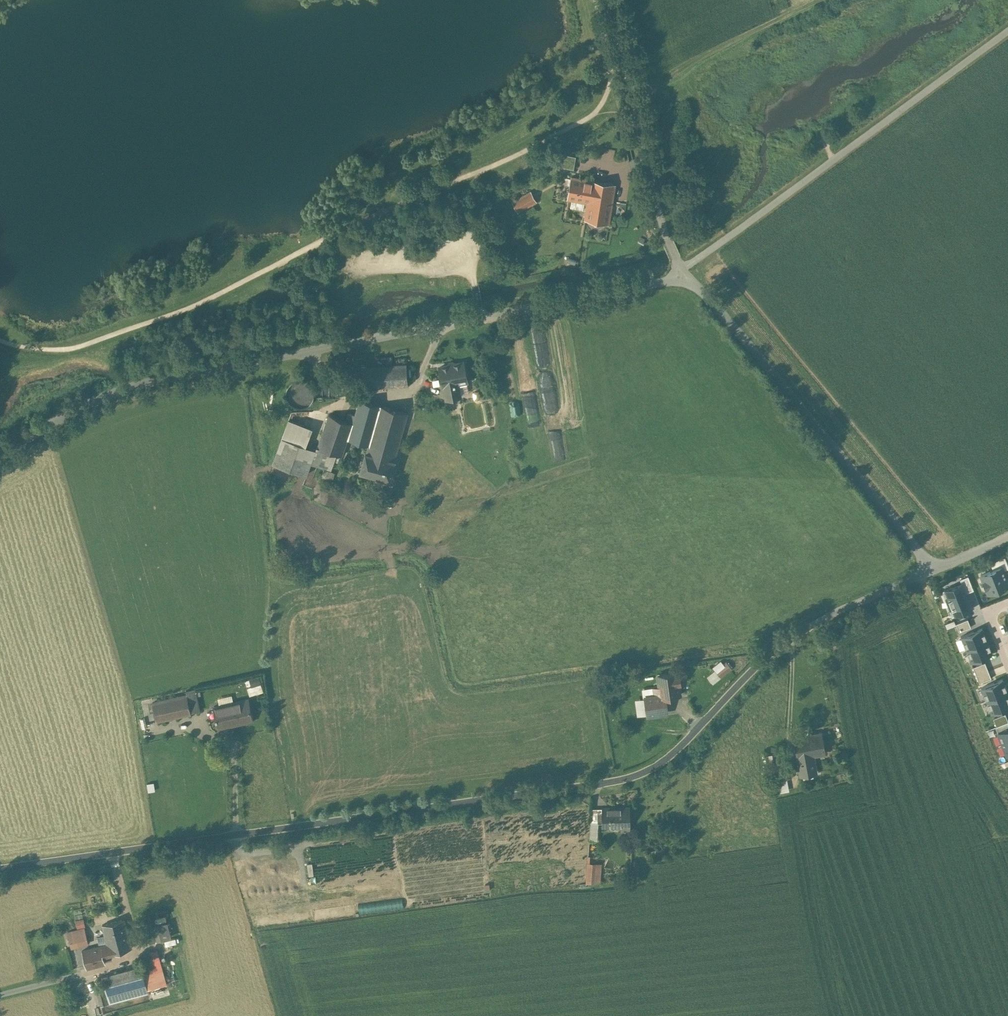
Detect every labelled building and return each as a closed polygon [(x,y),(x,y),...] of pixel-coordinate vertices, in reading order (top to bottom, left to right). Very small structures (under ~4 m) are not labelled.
[(558,155),(556,165),(573,168),(576,156),(564,154),(564,156),(558,155)] [(614,184),(572,177),(568,197),(589,201),(586,218),(608,223),(614,184)] [(513,201),(519,210),(536,200),(530,191),(513,201)] [(464,362),(439,367),(443,386),(444,385),(445,388),(458,385),(458,383),(467,381),(464,362)] [(406,364),(359,368),(360,387),(408,384),(406,364)] [(286,396),(288,401),(292,405),(296,407),(302,408),(307,407),(311,403),(314,399),(315,393),(313,388),(310,383),(305,381),(300,380),(294,381),(290,385),(287,390),(286,396)] [(458,385),(445,388),(447,399),(460,396),(458,385)] [(336,387),(316,388),(316,399),(336,399),(336,387)] [(367,453),(394,460),(407,412),(360,399),(353,423),(329,414),(314,458),(333,465),(337,453),(342,455),(348,439),(369,445),(367,453)] [(312,428),(288,419),(273,462),(296,471),(305,446),(312,428)] [(315,450),(305,446),(296,471),(307,474),(315,450)] [(367,453),(365,452),(360,471),(390,479),(396,461),(394,460),(367,453)] [(335,472),(324,469),(320,480),(331,483),(335,472)] [(988,594),(1007,585),(1007,579),(1002,565),(980,574),(988,594)] [(945,589),(955,614),(962,611),(963,614),(973,610),(962,582),(945,589)] [(967,618),(956,623),(959,630),(970,626),(967,618)] [(961,635),(966,649),(987,640),(982,627),(961,635)] [(992,653),(987,640),(966,649),(971,661),(992,653)] [(717,669),(708,675),(713,682),(730,669),(722,659),(714,666),(717,669)] [(985,661),(973,666),(976,674),(988,669),(985,661)] [(1003,674),(1003,664),(991,664),(992,674),(1003,674)] [(988,669),(976,674),(979,681),(991,676),(988,669)] [(677,673),(658,675),(660,687),(654,688),(655,696),(655,697),(661,696),(661,697),(665,696),(680,694),(678,683),(680,681),(679,676),(677,674),(677,673)] [(251,678),(251,691),(263,691),(263,678),(251,678)] [(981,687),(986,700),(1007,691),(1003,678),(981,687)] [(986,700),(991,713),(1007,706),(1007,691),(986,700)] [(187,694),(152,702),(156,720),(191,712),(187,694)] [(667,712),(665,696),(661,697),(661,696),(655,697),(655,696),(645,697),(648,714),(667,712)] [(248,699),(214,707),(216,716),(216,717),(216,719),(217,718),(219,727),(231,724),(241,721),(241,722),(253,720),(248,699)] [(1005,713),(993,718),(996,725),(1007,721),(1005,713)] [(996,726),(998,731),(1007,727),(1007,722),(1007,721),(996,726)] [(996,732),(1001,744),(1007,741),(1007,727),(996,732)] [(822,731),(793,737),(797,758),(810,755),(826,752),(822,731)] [(813,771),(810,755),(797,758),(800,774),(813,771)] [(781,791),(791,789),(788,778),(779,780),(781,791)] [(629,807),(603,808),(603,826),(620,825),(620,834),(630,834),(629,807)] [(599,822),(590,821),(589,840),(597,840),(599,822)] [(588,862),(588,881),(603,881),(603,862),(588,862)] [(124,919),(103,924),(106,935),(108,944),(111,953),(131,948),(124,919)] [(154,925),(159,941),(175,936),(170,920),(154,925)] [(85,928),(66,933),(70,948),(88,944),(85,928)] [(101,946),(108,944),(106,935),(98,937),(101,946)] [(104,955),(111,953),(108,944),(101,946),(82,951),(87,968),(105,963),(104,955)] [(152,962),(141,966),(145,983),(146,985),(157,982),(152,962)] [(141,966),(102,976),(107,993),(112,992),(145,983),(141,966)] [(145,983),(112,992),(115,1001),(148,993),(146,985),(145,983)]
